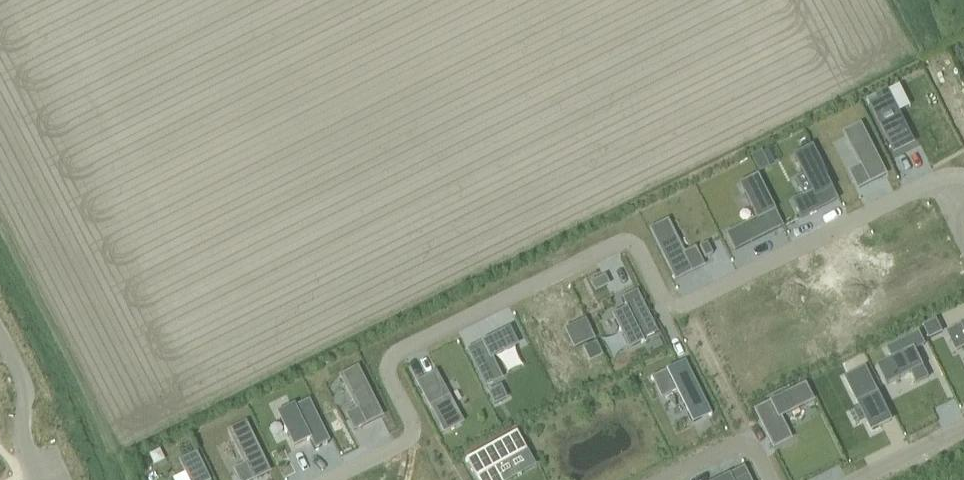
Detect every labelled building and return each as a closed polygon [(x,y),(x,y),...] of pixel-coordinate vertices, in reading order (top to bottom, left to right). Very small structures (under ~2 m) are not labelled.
[(876,97),(867,101),(869,106),(870,106),(894,152),(914,142),(911,136),(912,135),(909,129),(908,130),(889,92),(877,98),(876,97)] [(861,127),(845,135),(862,167),(851,173),(859,188),(885,175),(861,127)] [(772,147),(762,152),(769,166),(779,161),(772,147)] [(804,196),(793,201),(801,217),(837,199),(811,148),(795,156),(804,175),(795,180),(804,196)] [(760,153),(749,158),(758,175),(769,170),(760,153)] [(757,219),(726,234),(734,250),(781,226),(773,211),(756,177),(740,185),(757,219)] [(666,223),(651,231),(675,279),(701,266),(694,251),(683,256),(666,223)] [(872,243),(845,256),(853,271),(864,266),(870,280),(877,293),(879,297),(895,290),(872,243)] [(707,245),(699,248),(704,259),(712,255),(707,245)] [(602,278),(591,284),(595,292),(606,287),(602,278)] [(626,310),(612,317),(619,330),(618,331),(620,336),(621,335),(628,349),(641,343),(641,344),(643,343),(642,341),(657,333),(636,291),(621,299),(626,310)] [(923,294),(911,300),(916,310),(928,304),(923,294)] [(572,297),(526,320),(534,336),(563,322),(576,348),(593,339),(572,297)] [(936,322),(924,328),(930,340),(942,334),(936,322)] [(948,333),(956,351),(963,347),(963,325),(948,333)] [(508,331),(467,351),(485,386),(500,379),(490,359),(515,346),(508,331)] [(894,361),(880,368),(888,385),(912,373),(918,384),(928,379),(914,351),(924,346),(919,335),(889,350),(894,361)] [(595,345),(585,350),(590,361),(600,356),(601,355),(596,345),(595,345)] [(685,364),(653,379),(662,396),(676,389),(692,422),(709,414),(699,393),(700,392),(695,383),(694,383),(685,364)] [(357,369),(341,377),(359,414),(348,419),(354,431),(381,417),(357,369)] [(865,369),(846,379),(872,431),(891,422),(865,369)] [(434,374),(417,384),(443,433),(461,423),(434,374)] [(804,387),(756,411),(773,447),(789,439),(778,418),(811,401),(804,387)] [(500,388),(488,393),(494,404),(505,399),(500,388)] [(293,405),(278,413),(294,445),(308,438),(314,450),(329,442),(308,400),(294,407),(293,405)] [(229,432),(247,469),(235,474),(238,479),(253,479),(269,472),(245,424),(229,432)] [(467,461),(478,479),(498,479),(492,469),(524,451),(515,435),(496,445),(495,444),(486,449),(486,450),(467,461)] [(195,456),(181,463),(186,473),(189,479),(207,479),(195,456)] [(719,479),(747,479),(742,469),(719,479)]
